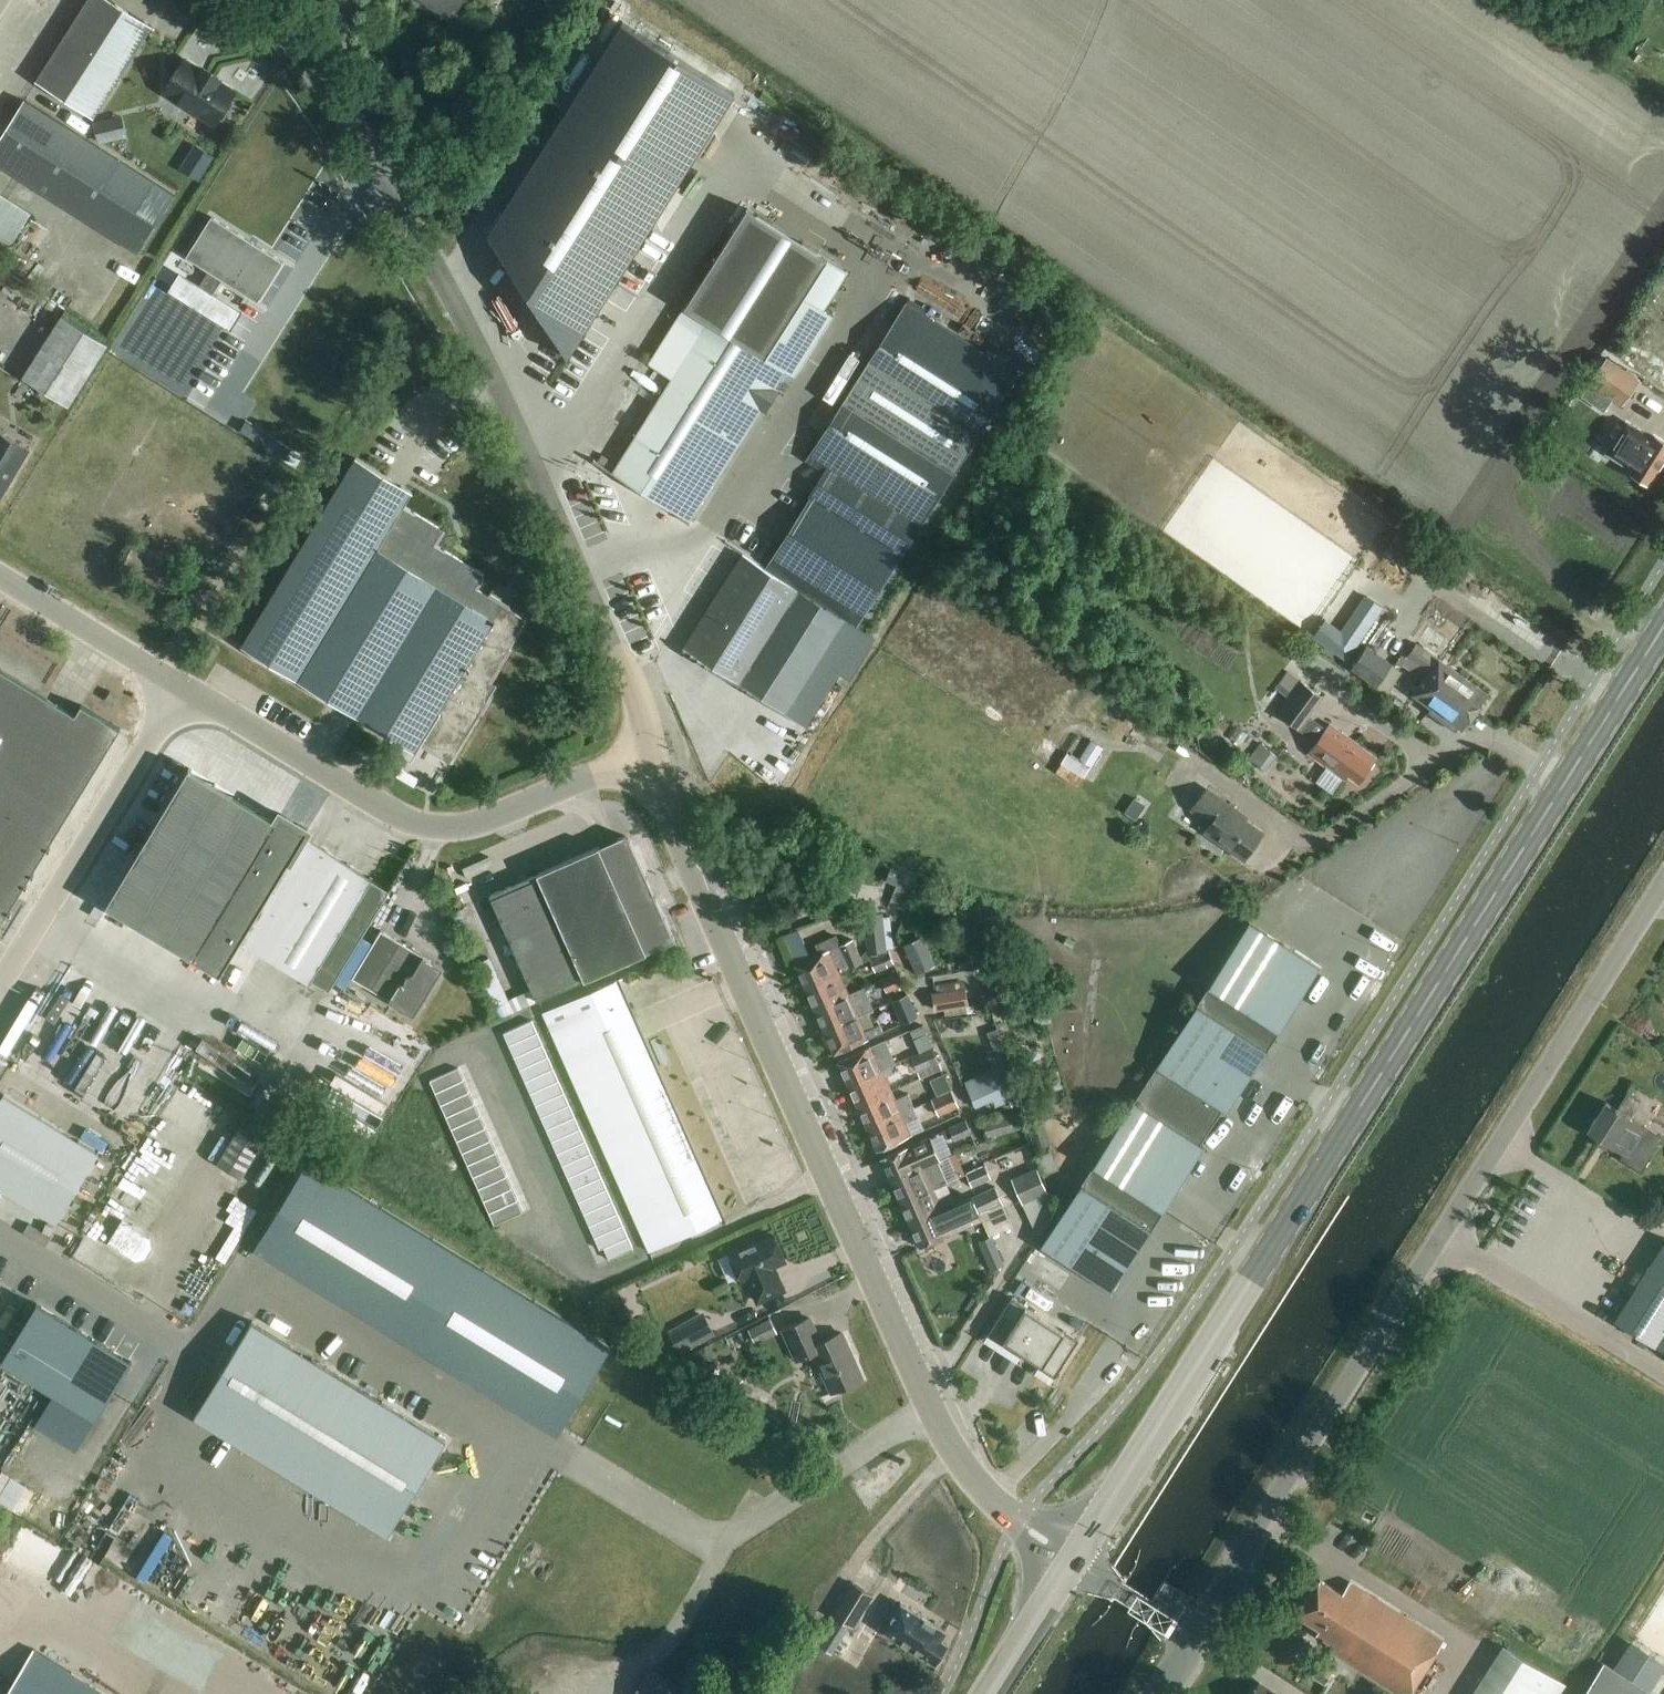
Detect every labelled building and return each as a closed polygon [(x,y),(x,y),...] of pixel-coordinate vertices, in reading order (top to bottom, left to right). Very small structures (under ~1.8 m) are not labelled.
[(153,26),(111,0),(88,0),(37,81),(95,118),(153,26)] [(455,14),(464,0),(421,0),(444,16),(455,14)] [(497,229),(581,345),(604,309),(612,295),(736,94),(623,23),(514,202),(505,216),(497,229)] [(160,92),(214,126),(220,117),(223,119),(234,100),(232,99),(238,90),(222,79),(223,77),(219,74),(220,73),(206,64),(206,65),(202,63),(201,65),(184,54),(160,92)] [(177,197),(27,99),(0,140),(0,166),(138,256),(177,197)] [(33,212),(0,191),(0,238),(12,245),(33,212)] [(847,270),(749,207),(650,363),(672,377),(611,472),(689,521),(849,270),(847,270)] [(269,298),(295,258),(223,212),(197,253),(269,298)] [(918,530),(1017,373),(905,302),(806,459),(918,530)] [(73,406),(110,346),(61,315),(24,375),(73,406)] [(1605,357),(1589,381),(1622,404),(1638,380),(1605,357)] [(1624,422),(1604,454),(1631,471),(1629,475),(1647,486),(1663,458),(1663,442),(1654,436),(1651,439),(1624,422)] [(31,450),(0,431),(0,498),(2,499),(31,450)] [(449,761),(496,685),(488,680),(526,618),(475,586),(483,572),(433,542),(442,528),(403,504),(411,491),(355,456),(240,644),(412,750),(417,742),(449,761)] [(812,491),(763,567),(843,618),(857,627),(905,550),(812,491)] [(176,605),(194,576),(136,542),(119,571),(176,605)] [(683,648),(783,711),(843,618),(763,567),(742,554),(683,648)] [(1321,625),(1313,636),(1328,647),(1331,649),(1341,656),(1346,659),(1354,648),(1356,645),(1357,644),(1381,609),(1383,607),(1378,604),(1368,597),(1367,599),(1341,635),(1339,638),(1336,636),(1321,625)] [(1433,683),(1475,712),(1488,694),(1438,659),(1416,642),(1406,655),(1429,672),(1428,673),(1436,679),(1433,683)] [(209,662),(217,648),(208,643),(200,656),(209,662)] [(1383,673),(1390,663),(1367,647),(1353,668),(1376,684),(1383,673)] [(1428,673),(1429,672),(1406,655),(1401,663),(1423,679),(1413,692),(1463,728),(1475,712),(1433,683),(1436,679),(1428,673)] [(0,668),(0,913),(3,915),(118,726),(79,703),(73,713),(0,668)] [(1383,673),(1376,684),(1387,692),(1394,681),(1383,673)] [(1299,729),(1322,697),(1301,681),(1277,713),(1299,729)] [(112,702),(117,695),(107,689),(102,696),(112,702)] [(1358,783),(1371,765),(1370,765),(1376,757),(1330,724),(1308,753),(1344,779),(1347,775),(1358,783)] [(1102,748),(1090,740),(1083,735),(1069,755),(1065,753),(1059,762),(1062,763),(1056,772),(1077,786),(1102,748)] [(1264,770),(1274,754),(1258,743),(1247,759),(1264,770)] [(188,769),(105,907),(193,959),(214,923),(241,939),(239,942),(309,984),(310,982),(328,993),(366,931),(388,893),(389,892),(370,880),(371,879),(302,837),(307,829),(280,813),(275,821),(188,769)] [(1296,802),(1307,786),(1289,773),(1278,789),(1296,802)] [(1244,859),(1263,833),(1237,814),(1239,812),(1206,789),(1192,810),(1211,824),(1206,832),(1244,859)] [(679,938),(637,845),(634,838),(634,837),(633,836),(633,835),(632,834),(631,834),(630,834),(629,834),(628,833),(628,834),(627,834),(622,836),(615,839),(630,871),(614,879),(599,846),(491,894),(536,1001),(647,953),(679,938)] [(893,862),(885,879),(908,889),(916,872),(893,862)] [(1384,882),(1375,890),(1392,908),(1400,899),(1384,882)] [(774,908),(796,899),(791,884),(768,893),(774,908)] [(856,927),(854,921),(856,920),(852,909),(839,915),(843,925),(844,925),(847,931),(856,927)] [(868,952),(889,950),(884,912),(863,915),(868,952)] [(1320,969),(1249,923),(1058,1218),(1057,1220),(1040,1246),(1040,1247),(1111,1292),(1320,969)] [(415,1016),(443,968),(380,931),(352,979),(415,1016)] [(839,945),(834,936),(814,945),(818,955),(806,961),(796,966),(805,987),(840,971),(862,960),(854,945),(851,939),(839,945)] [(903,945),(916,974),(935,965),(922,936),(903,945)] [(888,951),(869,959),(875,971),(893,963),(888,951)] [(849,993),(840,972),(840,971),(805,987),(815,1009),(849,993)] [(899,973),(882,981),(887,992),(904,984),(899,973)] [(648,1249),(721,1217),(616,979),(543,1011),(648,1249)] [(825,1030),(858,1015),(872,1008),(863,986),(849,993),(815,1009),(825,1030)] [(935,1010),(968,1006),(966,988),(932,993),(935,1010)] [(334,1021),(348,998),(339,992),(325,1016),(319,1012),(306,1035),(314,1040),(328,1017),(334,1021)] [(907,992),(891,999),(902,1024),(918,1016),(907,992)] [(1051,1007),(1033,1009),(1035,1025),(1053,1023),(1051,1007)] [(858,1015),(825,1030),(835,1053),(868,1038),(858,1015)] [(600,1250),(605,1262),(617,1257),(632,1250),(534,1026),(532,1022),(531,1023),(506,1034),(505,1034),(507,1038),(511,1047),(596,1241),(600,1250)] [(922,1025),(910,1031),(919,1050),(931,1044),(922,1025)] [(1290,1028),(1279,1034),(1291,1054),(1302,1048),(1290,1028)] [(838,1061),(848,1083),(882,1069),(896,1062),(886,1040),(872,1046),(838,1061)] [(1006,1043),(989,1048),(994,1066),(1011,1061),(1006,1043)] [(931,1045),(915,1053),(921,1066),(938,1059),(931,1045)] [(966,1085),(977,1108),(1013,1091),(1003,1068),(966,1085)] [(882,1069),(848,1083),(858,1105),(892,1089),(882,1069)] [(1058,1069),(1048,1072),(1053,1089),(1062,1086),(1058,1069)] [(456,1070),(432,1080),(496,1226),(520,1215),(456,1070)] [(944,1074),(931,1080),(937,1094),(949,1089),(950,1088),(944,1074)] [(867,1127),(913,1106),(907,1093),(896,1098),(892,1089),(858,1105),(867,1127)] [(937,1094),(931,1098),(939,1114),(957,1105),(949,1089),(937,1094)] [(1630,1118),(1642,1101),(1628,1093),(1616,1110),(1605,1102),(1586,1131),(1628,1157),(1646,1128),(1630,1118)] [(4,1094),(0,1100),(0,1188),(56,1222),(98,1152),(4,1094)] [(913,1106),(867,1127),(877,1150),(912,1134),(906,1122),(918,1117),(913,1106)] [(981,1122),(986,1138),(1014,1129),(1013,1129),(1024,1126),(1020,1112),(1010,1115),(1009,1113),(981,1122)] [(1035,1149),(1051,1144),(1044,1119),(1028,1123),(1035,1149)] [(965,1121),(949,1128),(954,1140),(970,1133),(965,1121)] [(217,1161),(241,1176),(264,1140),(240,1125),(217,1161)] [(915,1143),(881,1158),(891,1180),(937,1161),(939,1160),(929,1137),(915,1143)] [(937,1161),(891,1180),(900,1202),(935,1187),(946,1183),(949,1182),(939,1160),(937,1161)] [(973,1186),(992,1179),(986,1163),(966,1170),(973,1186)] [(413,1332),(458,1255),(306,1164),(261,1240),(413,1332)] [(1011,1177),(1022,1203),(1047,1193),(1036,1167),(1011,1177)] [(935,1187),(900,1202),(910,1224),(944,1210),(935,1187)] [(996,1188),(972,1197),(978,1212),(1002,1202),(996,1188)] [(944,1210),(910,1224),(920,1246),(952,1233),(951,1232),(980,1220),(971,1198),(944,1210)] [(122,1221),(107,1244),(136,1261),(146,1258),(152,1248),(150,1238),(122,1221)] [(69,1250),(106,1275),(120,1253),(83,1228),(69,1250)] [(783,1260),(772,1234),(753,1243),(752,1239),(728,1250),(740,1278),(745,1276),(756,1300),(782,1289),(771,1265),(783,1260)] [(66,1259),(71,1248),(51,1240),(46,1251),(66,1259)] [(1616,1319),(1663,1350),(1663,1242),(1616,1319)] [(998,1256),(986,1262),(989,1270),(1001,1265),(998,1256)] [(1062,1331),(1027,1309),(1028,1307),(1012,1297),(987,1335),(1021,1356),(1023,1354),(1040,1365),(1038,1368),(1054,1378),(1079,1340),(1063,1330),(1062,1331)] [(132,1363),(37,1305),(2,1361),(97,1419),(132,1363)] [(680,1353),(716,1334),(703,1311),(668,1330),(680,1353)] [(755,1342),(778,1333),(772,1318),(749,1328),(755,1342)] [(820,1342),(810,1318),(783,1330),(797,1360),(814,1352),(832,1392),(862,1378),(841,1332),(820,1342)] [(390,1533),(447,1439),(253,1321),(196,1415),(390,1533)] [(713,1373),(704,1387),(731,1403),(739,1390),(713,1373)] [(750,1399),(746,1404),(748,1411),(754,1411),(757,1406),(755,1400),(750,1399)] [(1124,1576),(1122,1577),(1109,1599),(1109,1601),(1110,1603),(1112,1603),(1113,1602),(1127,1580),(1127,1578),(1126,1577),(1124,1576)] [(1319,1579),(1297,1614),(1319,1628),(1316,1634),(1332,1644),(1328,1650),(1399,1693),(1409,1693),(1443,1641),(1349,1582),(1342,1593),(1319,1579)] [(1143,1624),(1145,1622),(1169,1584),(1164,1580),(1140,1619),(1139,1621),(1141,1623),(1143,1624)] [(852,1627),(871,1595),(849,1583),(831,1614),(852,1627)] [(1169,1603),(1176,1591),(1163,1584),(1156,1594),(1169,1603)] [(935,1663),(947,1644),(940,1640),(946,1631),(899,1602),(881,1630),(935,1663)] [(850,1649),(864,1656),(880,1628),(866,1619),(850,1646),(829,1634),(826,1639),(848,1652),(850,1649)] [(1567,1682),(1506,1643),(1473,1693),(1559,1693),(1567,1682)] [(1604,1663),(1584,1693),(1651,1693),(1604,1663)] [(1325,1684),(1333,1671),(1321,1664),(1313,1677),(1325,1684)] [(689,1692),(653,1669),(638,1693),(688,1693),(689,1692)] [(20,1671),(6,1693),(57,1693),(20,1671)] [(1260,1680),(1251,1693),(1282,1693),(1260,1680)]
